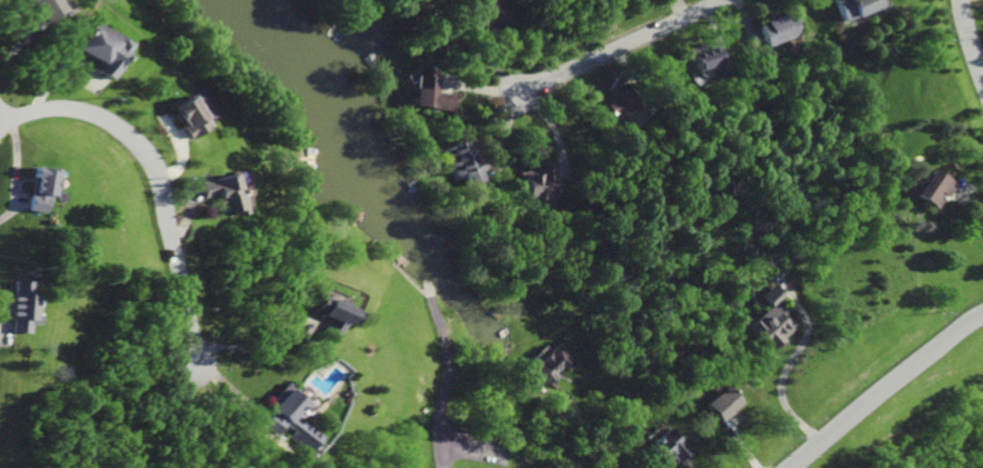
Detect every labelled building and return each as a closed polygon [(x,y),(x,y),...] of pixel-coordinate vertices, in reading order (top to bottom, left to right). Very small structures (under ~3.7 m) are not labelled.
[(25,23),(51,6),(47,0),(11,0),(25,23)] [(836,22),(868,12),(869,16),(885,11),(882,0),(829,0),(836,22)] [(754,26),(760,47),(795,35),(787,11),(760,20),(761,24),(754,26)] [(109,43),(71,22),(56,49),(81,63),(77,71),(93,80),(101,65),(98,64),(109,43)] [(687,50),(691,69),(717,64),(713,45),(687,50)] [(411,106),(453,111),(455,94),(439,92),(440,78),(436,78),(437,69),(415,67),(411,106)] [(603,118),(633,111),(627,90),(598,97),(603,118)] [(169,139),(186,127),(166,97),(150,108),(162,125),(161,126),(169,139)] [(480,182),(467,141),(440,149),(450,179),(460,176),(464,187),(480,182)] [(38,172),(15,167),(13,177),(17,177),(10,209),(29,213),(38,172)] [(517,199),(548,198),(547,169),(515,171),(517,199)] [(952,186),(927,169),(910,196),(931,209),(939,197),(942,200),(952,186)] [(228,214),(223,186),(218,187),(216,175),(184,181),(188,199),(200,196),(204,214),(217,211),(218,216),(228,214)] [(15,334),(15,325),(23,325),(24,316),(16,315),(17,282),(0,282),(0,284),(0,333),(15,334)] [(793,327),(776,304),(782,300),(771,286),(757,296),(766,309),(743,325),(762,350),(793,327)] [(330,343),(338,322),(347,325),(352,312),(313,297),(306,315),(322,321),(316,338),(330,343)] [(525,370),(540,389),(554,377),(552,375),(569,360),(556,345),(525,370)] [(260,407),(265,411),(254,425),(267,436),(276,425),(287,433),(283,438),(301,453),(315,436),(296,421),(292,426),(282,419),(296,403),(288,397),(292,393),(279,383),(260,407)] [(713,421),(739,409),(730,389),(703,402),(713,421)] [(675,461),(688,455),(674,429),(646,444),(657,464),(672,456),(675,461)]
